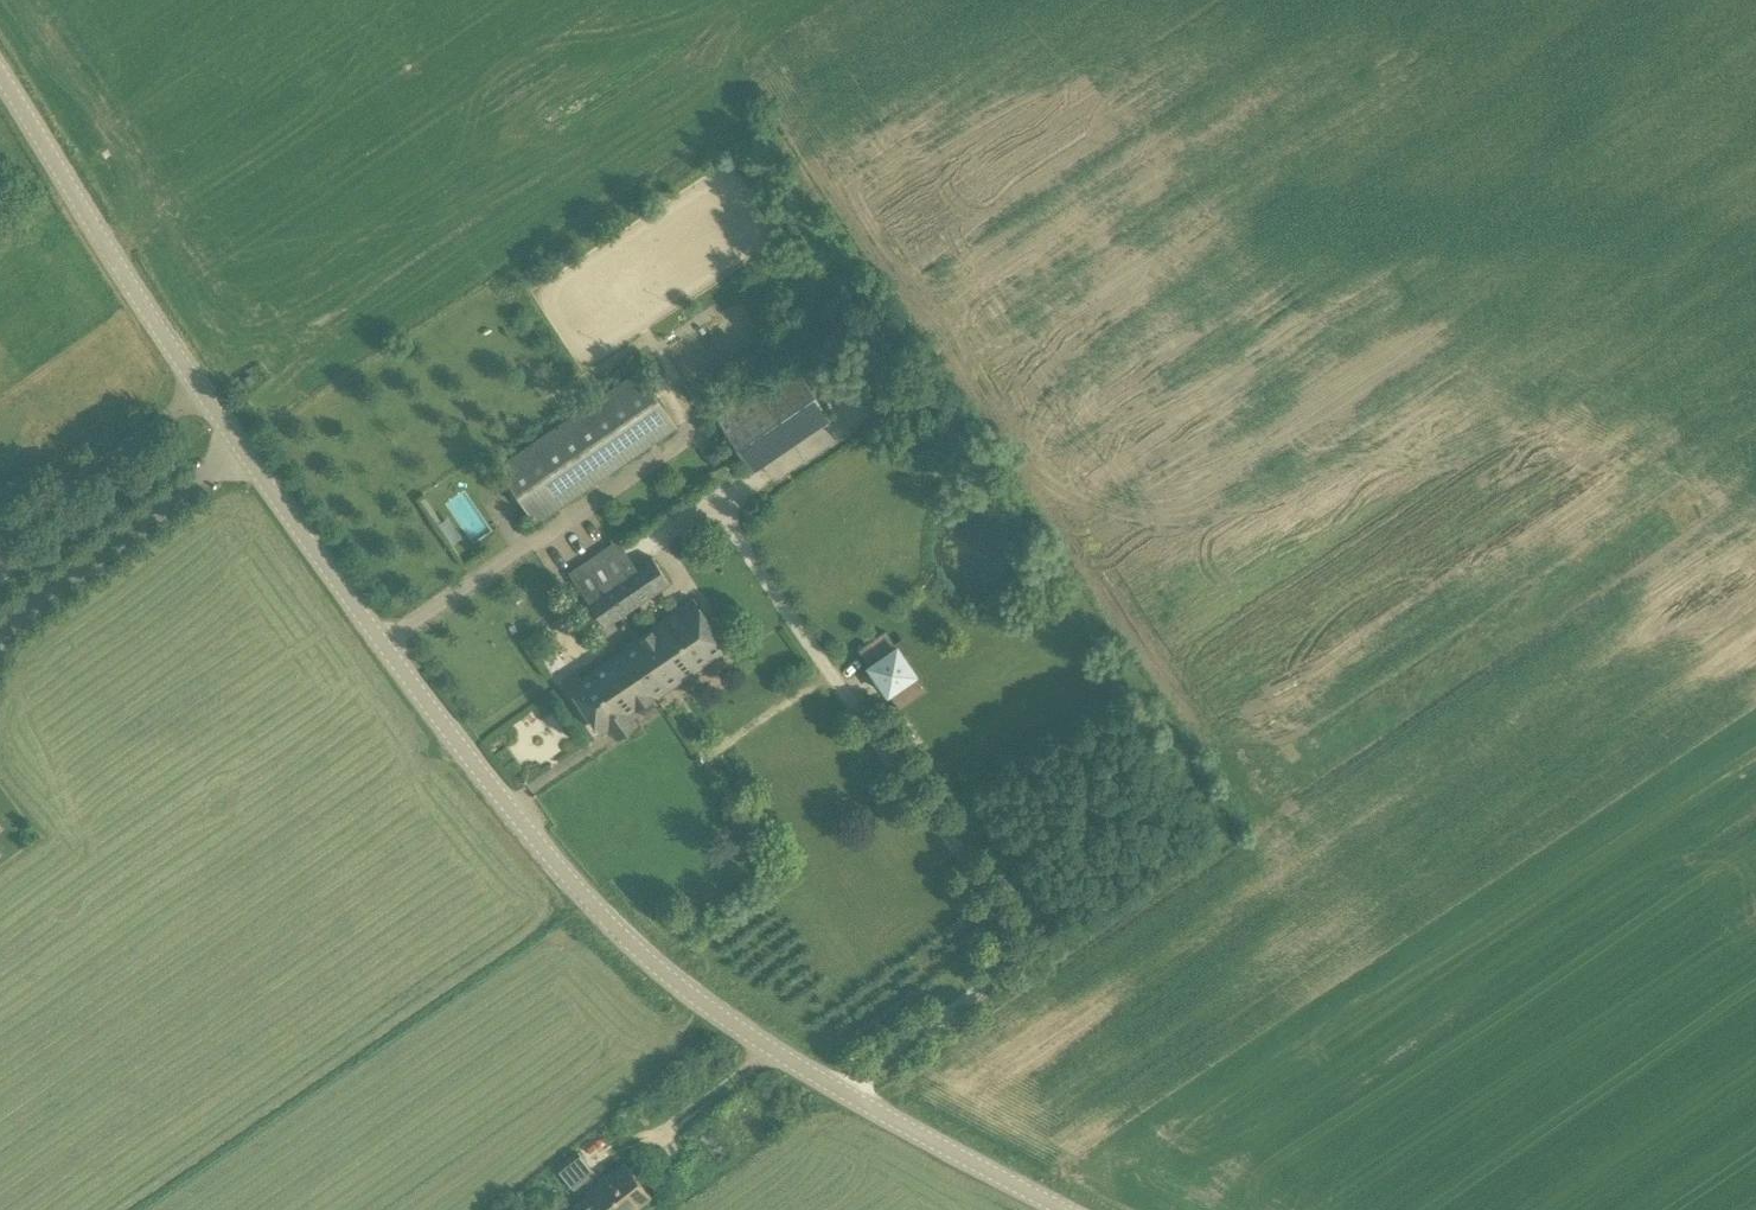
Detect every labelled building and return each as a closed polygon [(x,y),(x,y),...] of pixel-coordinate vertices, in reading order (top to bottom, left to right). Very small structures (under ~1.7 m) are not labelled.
[(794,362),(714,416),(739,452),(748,465),(826,412),(794,362)] [(498,466),(535,522),(677,425),(639,370),(498,466)] [(252,373),(246,377),(251,385),(257,381),(252,373)] [(635,569),(616,542),(614,543),(570,573),(605,627),(670,582),(653,557),(635,569)] [(727,650),(695,599),(635,638),(653,664),(639,674),(655,696),(727,650)] [(859,650),(900,709),(927,690),(886,632),(859,650)] [(578,674),(567,682),(599,730),(608,724),(616,737),(634,725),(626,712),(634,707),(635,709),(655,696),(639,674),(653,664),(635,638),(625,645),(626,647),(581,678),(578,674)] [(557,1167),(574,1190),(596,1173),(578,1151),(557,1167)] [(651,1196),(627,1164),(591,1191),(593,1194),(572,1209),(632,1209),(651,1196)]
